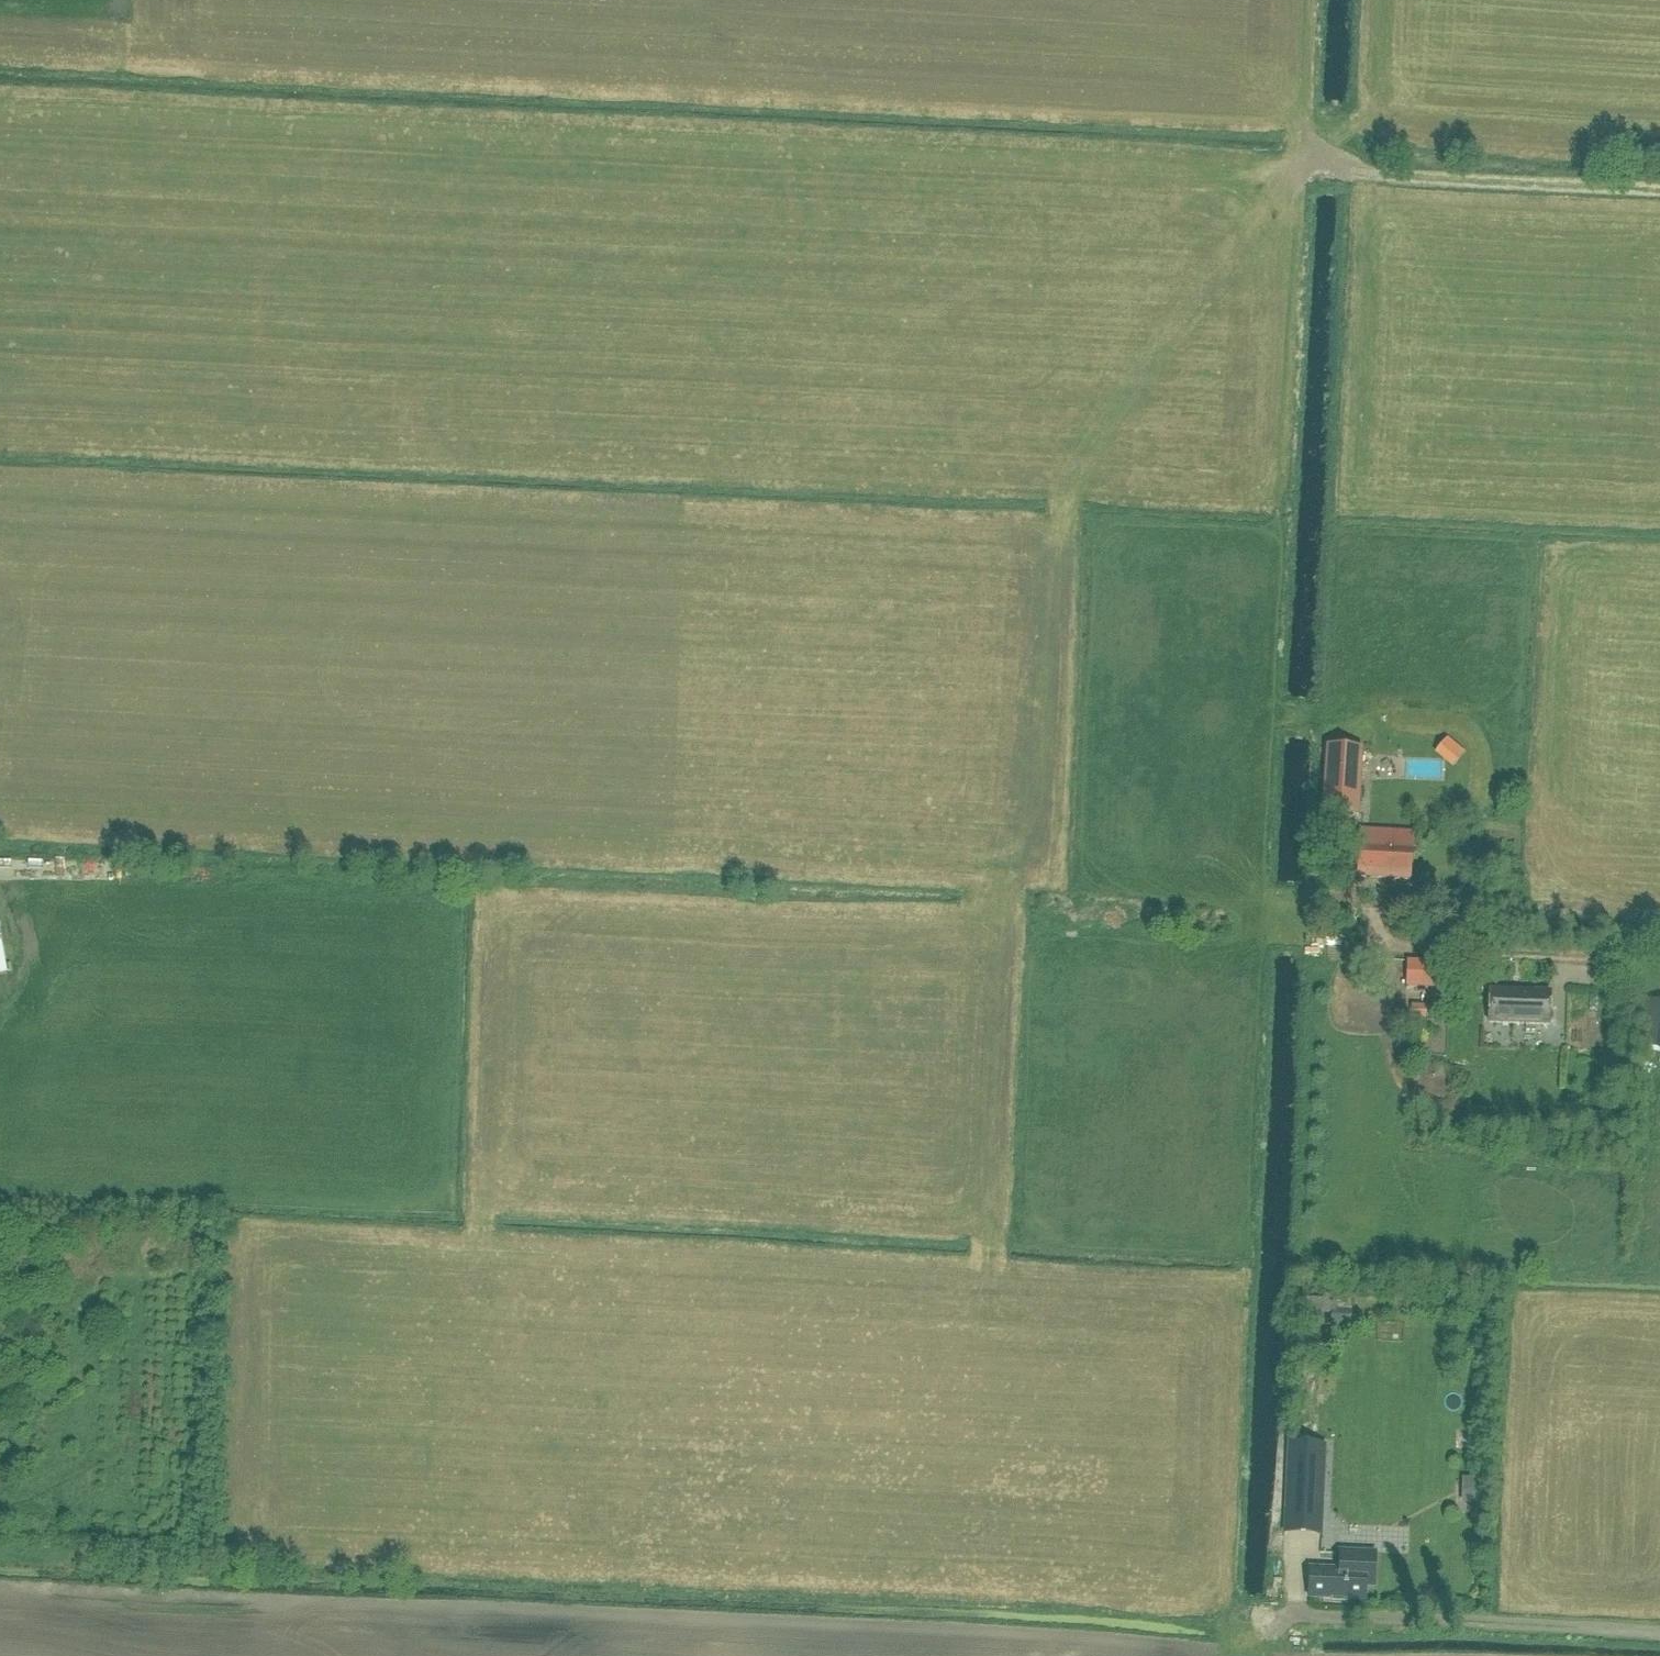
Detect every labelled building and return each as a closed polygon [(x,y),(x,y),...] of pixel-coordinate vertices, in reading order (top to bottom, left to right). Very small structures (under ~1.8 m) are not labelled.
[(1359,824),(1362,768),(1363,751),(1325,748),(1320,821),(1359,824)] [(1410,881),(1414,834),(1360,830),(1357,878),(1410,881)] [(1548,1030),(1549,995),(1530,995),(1491,993),(1490,1021),(1529,1023),(1529,1029),(1548,1030)] [(1642,1000),(1634,1048),(1659,1052),(1659,1003),(1642,1000)] [(1320,1453),(1285,1451),(1279,1539),(1314,1542),(1320,1453)] [(1365,1586),(1374,1586),(1375,1553),(1340,1551),(1339,1569),(1309,1568),(1308,1597),(1331,1598),(1331,1602),(1345,1602),(1345,1599),(1364,1599),(1365,1586)]
